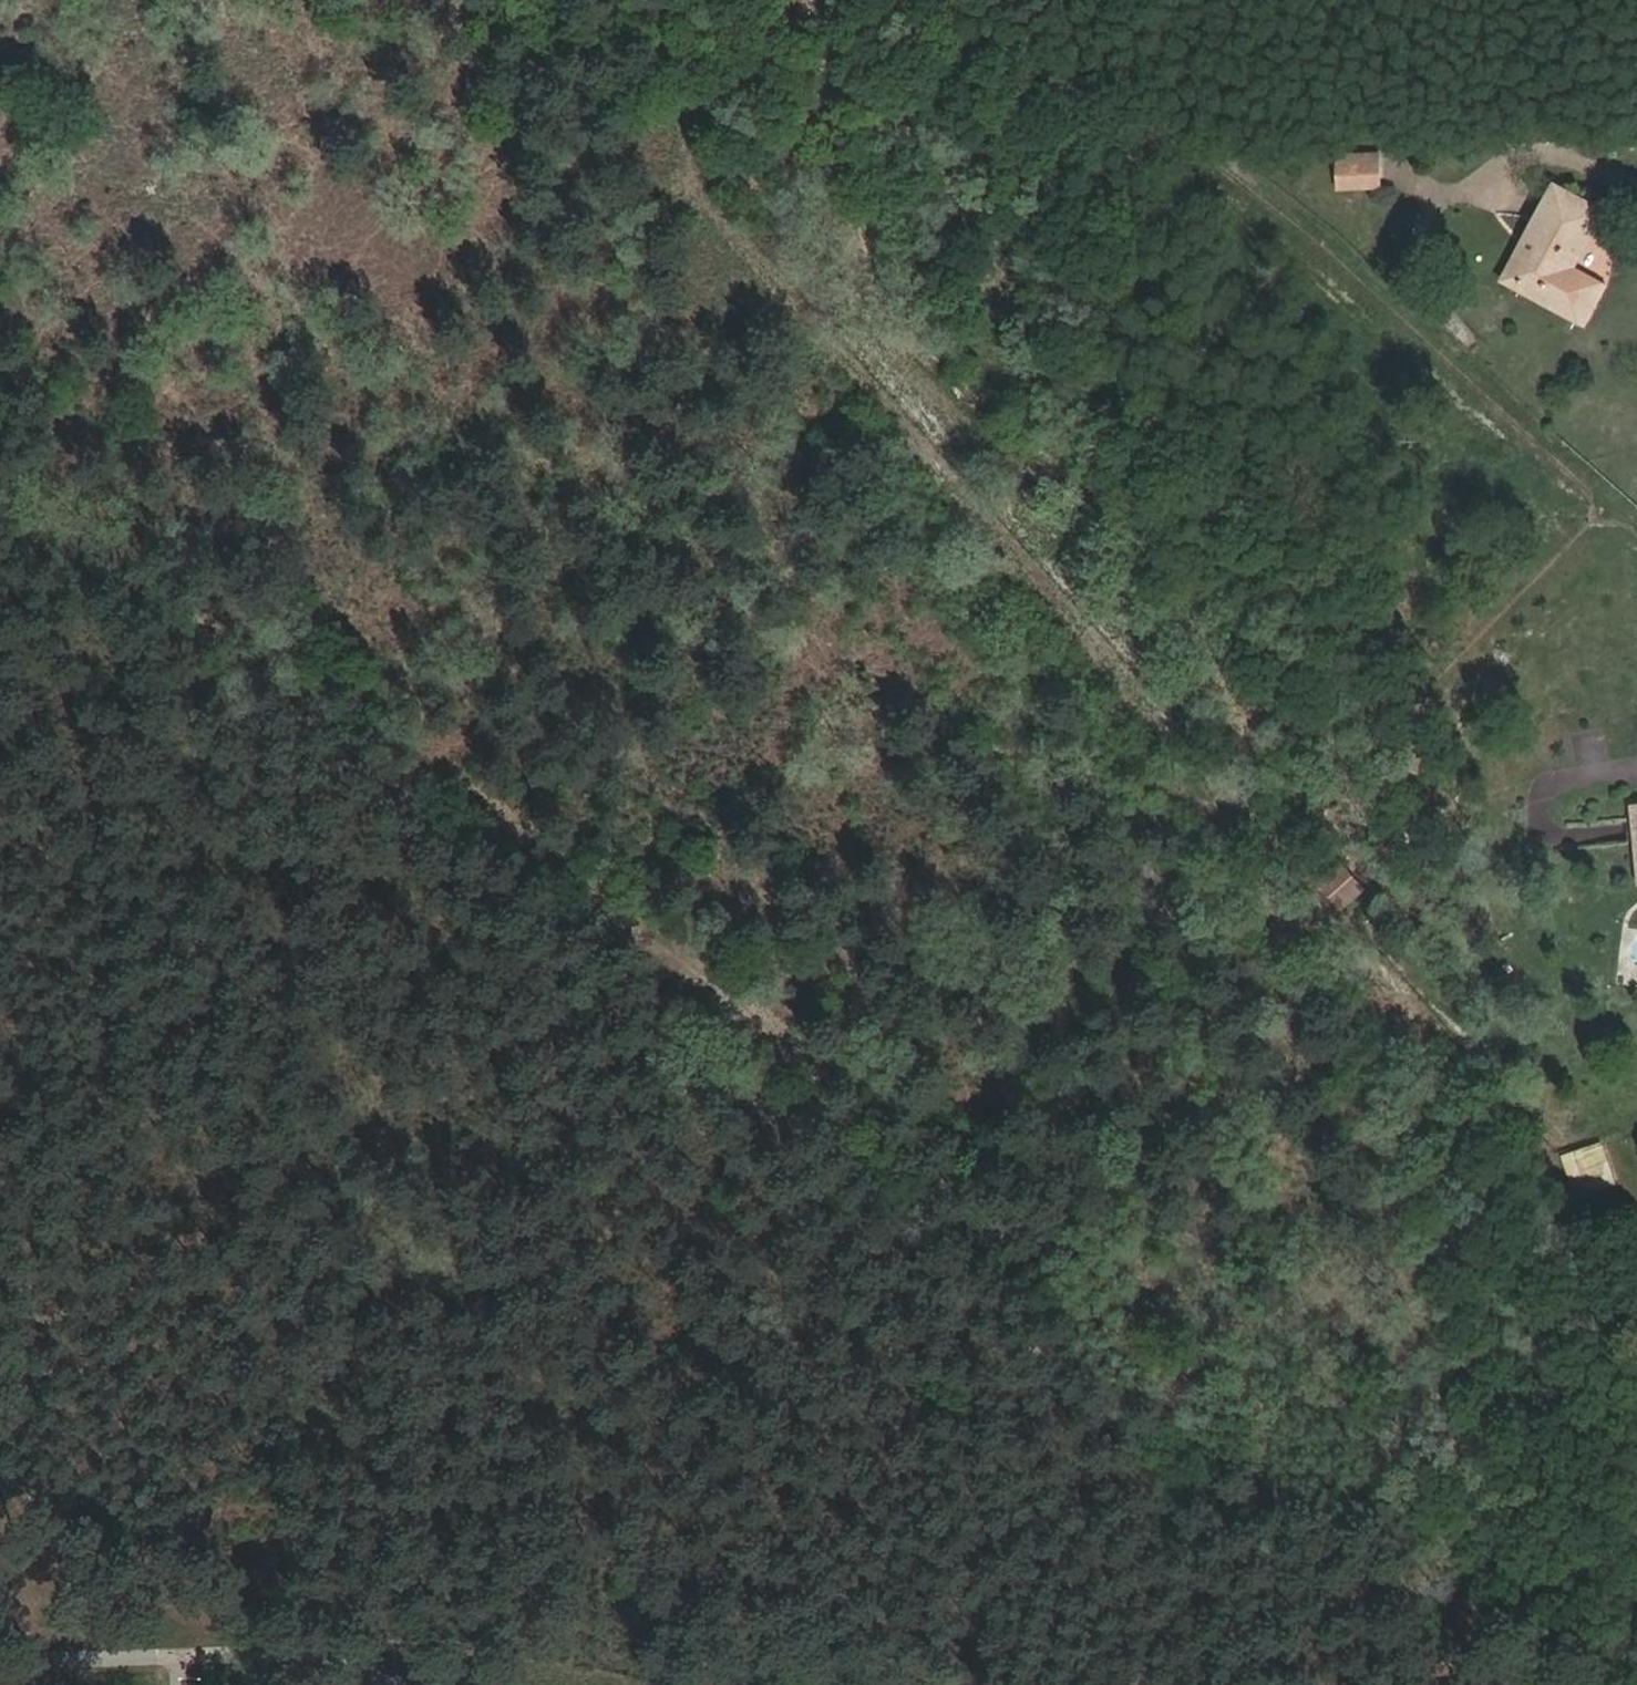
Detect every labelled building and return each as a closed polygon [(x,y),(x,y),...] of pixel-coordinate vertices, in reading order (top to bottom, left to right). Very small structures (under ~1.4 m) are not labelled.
[(1340,158),(1341,189),(1381,187),(1379,157),(1340,158)] [(1573,269),(1604,210),(1558,186),(1527,245),(1544,254),(1525,289),(1577,317),(1596,281),(1573,269)] [(1507,280),(1525,289),(1544,254),(1527,245),(1507,280)] [(1596,281),(1577,317),(1586,322),(1606,287),(1596,281)] [(1320,882),(1342,907),(1363,889),(1340,863),(1320,882)] [(1565,1158),(1578,1194),(1597,1188),(1584,1152),(1565,1158)]
